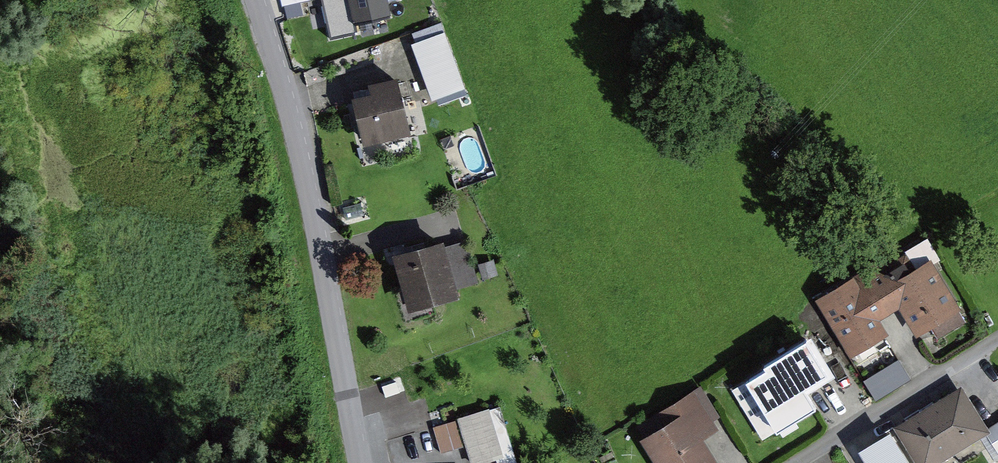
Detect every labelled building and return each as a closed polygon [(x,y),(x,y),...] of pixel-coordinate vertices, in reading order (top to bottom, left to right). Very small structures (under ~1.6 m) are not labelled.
[(337,40),(364,34),(361,23),(399,15),(396,0),(329,0),(337,40)] [(451,31),(418,44),(439,100),(472,87),(451,31)] [(379,97),(360,102),(371,149),(420,137),(406,80),(377,87),(379,97)] [(925,239),(825,303),(860,358),(896,335),(888,322),(906,310),(925,340),(971,311),(925,239)] [(473,240),(402,260),(417,314),(465,300),(462,289),(484,283),(473,240)] [(816,336),(746,380),(784,440),(830,411),(821,395),(844,381),(833,363),(844,356),(831,336),(820,342),(816,336)] [(878,398),(914,380),(903,358),(866,376),(878,398)] [(707,385),(642,427),(665,462),(723,462),(709,440),(725,430),(719,421),(727,416),(707,385)] [(902,428),(923,462),(950,462),(997,433),(997,432),(970,386),(902,428)] [(439,428),(447,453),(472,446),(477,462),(497,462),(512,459),(496,410),(439,428)]
